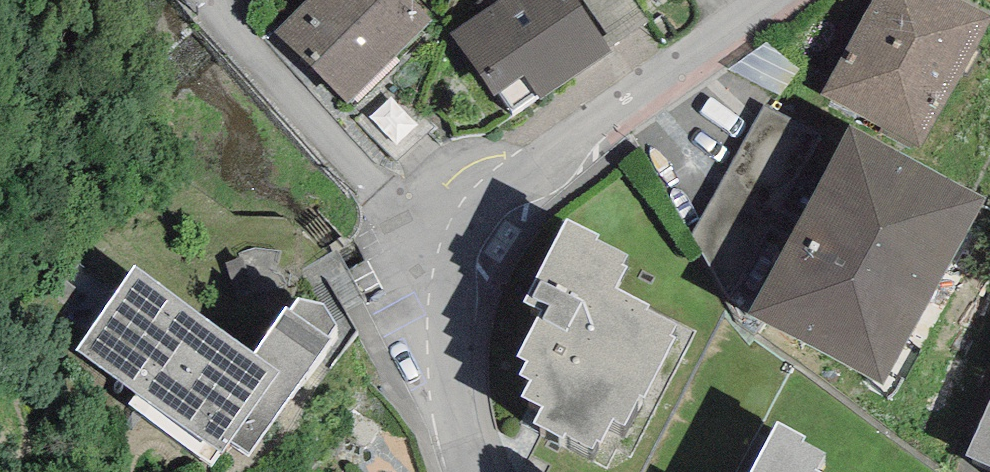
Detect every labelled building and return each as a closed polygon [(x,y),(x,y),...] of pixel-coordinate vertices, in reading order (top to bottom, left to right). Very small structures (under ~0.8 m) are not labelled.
[(411,0),(307,0),(275,33),(347,103),(432,21),(411,0)] [(541,99),(611,51),(609,48),(601,37),(575,0),(499,0),(449,34),(494,96),(499,93),(513,111),(538,94),(541,99)] [(609,48),(647,22),(632,0),(583,0),(606,33),(601,37),(609,48)] [(989,21),(989,17),(960,0),(874,0),(823,94),(920,148),(989,21)] [(728,70),(780,96),(801,68),(767,43),(728,70)] [(730,302),(748,313),(840,146),(765,105),(692,234),(730,302)] [(840,146),(748,313),(882,384),(986,198),(851,126),(840,146)] [(563,438),(566,433),(591,449),(597,439),(602,442),(614,420),(624,426),(640,395),(645,397),(676,338),(671,335),(676,325),(647,310),(650,305),(615,288),(629,266),(623,264),(628,255),(596,239),(599,234),(567,219),(524,301),(541,310),(517,356),(528,361),(519,374),(530,380),(522,396),(543,407),(534,423),(563,438)] [(248,456),(330,339),(327,337),(336,326),(323,305),(299,299),(290,310),(287,308),(254,353),(135,266),(77,350),(136,394),(128,403),(211,462),(218,451),(222,454),(231,442),(248,456)] [(967,455),(989,465),(989,402),(967,455)] [(816,469),(825,453),(803,441),(806,437),(778,423),(751,471),(822,471),(816,469)]
